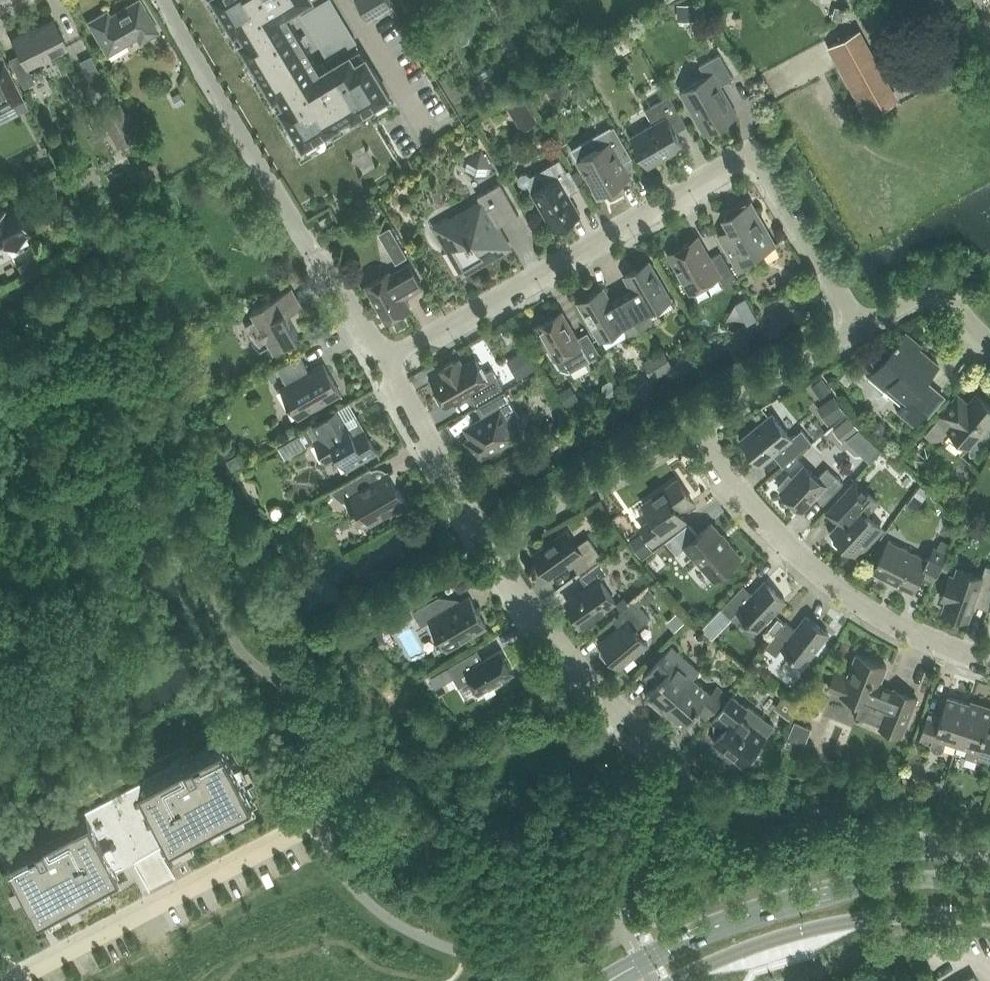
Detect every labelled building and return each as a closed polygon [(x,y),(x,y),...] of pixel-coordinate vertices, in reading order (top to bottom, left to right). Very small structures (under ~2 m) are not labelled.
[(376,104),(390,96),(366,57),(356,63),(351,54),(321,72),(287,14),(310,0),(216,0),(235,33),(240,30),(246,40),(241,43),(275,98),(280,95),(286,106),(281,108),(304,146),(340,124),(339,122),(352,115),(353,118),(376,104)] [(333,4),(334,3),(332,0),(325,0),(316,5),(320,11),(333,4)] [(368,19),(392,5),(390,0),(357,0),(368,19)] [(90,21),(107,51),(125,41),(126,44),(138,37),(141,42),(160,31),(143,1),(132,7),(130,4),(112,15),(109,10),(90,21)] [(691,2),(677,3),(678,14),(692,13),(691,2)] [(320,11),(323,16),(324,18),(337,10),(333,4),(320,11)] [(309,10),(315,20),(323,16),(320,11),(316,5),(309,10)] [(836,7),(833,16),(843,19),(845,10),(836,7)] [(315,20),(309,10),(302,14),(308,25),(310,24),(315,20)] [(324,18),(326,22),(328,24),(341,16),(337,10),(324,18)] [(313,29),(326,22),(324,18),(323,16),(315,20),(310,24),(313,29)] [(328,24),(330,27),(332,30),(344,23),(341,16),(328,24)] [(10,59),(24,87),(35,81),(27,66),(67,46),(53,20),(30,31),(30,30),(13,39),(20,54),(10,59)] [(330,27),(328,24),(326,22),(313,29),(317,35),(330,27)] [(332,30),(333,33),(336,37),(348,29),(344,23),(332,30)] [(320,41),(333,33),(332,30),(330,27),(317,35),(320,41)] [(336,37),(337,39),(339,43),(352,35),(348,29),(336,37)] [(860,29),(829,46),(867,117),(899,99),(860,29)] [(333,33),(320,41),(324,47),(329,43),(337,39),(336,37),(333,33)] [(353,35),(352,35),(339,43),(343,49),(357,41),(353,35)] [(329,43),(336,54),(343,49),(339,43),(337,39),(329,43)] [(822,41),(813,45),(820,63),(829,59),(822,41)] [(336,54),(329,43),(324,47),(322,48),(328,58),(336,54)] [(594,46),(580,55),(586,64),(600,56),(594,46)] [(682,91),(706,133),(738,114),(721,85),(734,77),(720,53),(700,65),(707,77),(682,91)] [(16,103),(20,110),(26,107),(19,92),(3,60),(0,61),(0,111),(16,103)] [(572,60),(559,67),(564,74),(572,76),(579,72),(572,60)] [(180,93),(172,97),(176,106),(184,102),(180,93)] [(632,137),(649,166),(684,145),(676,131),(687,125),(670,95),(645,109),(654,124),(632,137)] [(523,99),(509,108),(514,116),(528,107),(523,99)] [(119,103),(99,114),(117,147),(137,137),(119,103)] [(615,125),(573,149),(599,194),(630,176),(620,159),(631,153),(615,125)] [(529,184),(555,229),(581,214),(569,194),(579,189),(561,158),(531,176),(527,173),(522,173),(520,177),(520,182),(524,185),(529,184)] [(439,228),(447,230),(444,239),(450,249),(443,253),(457,276),(503,250),(504,245),(507,246),(508,245),(496,241),(498,234),(494,228),(519,214),(501,182),(478,196),(482,202),(448,221),(449,222),(447,229),(439,227),(439,228)] [(723,241),(740,270),(752,263),(750,258),(776,244),(752,202),(725,218),(734,234),(723,241)] [(4,243),(6,247),(27,236),(25,232),(29,230),(16,205),(7,210),(6,208),(0,211),(0,246),(4,243)] [(670,253),(692,292),(719,276),(725,286),(738,279),(722,252),(710,259),(697,237),(670,253)] [(401,245),(390,251),(396,261),(407,255),(401,245)] [(623,296),(641,327),(652,320),(648,312),(672,299),(650,261),(625,275),(633,290),(623,296)] [(366,286),(387,321),(411,308),(404,296),(409,293),(410,295),(423,287),(410,264),(391,275),(390,272),(366,286)] [(262,349),(263,348),(262,348),(272,343),(276,350),(300,336),(288,314),(303,306),(292,287),(253,310),(257,317),(247,322),(246,322),(247,325),(248,329),(249,332),(251,336),(253,340),(256,343),(257,345),(259,347),(261,349),(262,349)] [(641,327),(623,296),(613,302),(604,287),(579,301),(601,340),(625,326),(629,334),(641,327)] [(747,297),(737,303),(746,318),(755,312),(747,297)] [(563,311),(537,326),(556,359),(572,350),(581,366),(601,354),(588,332),(578,337),(563,311)] [(881,348),(872,354),(871,354),(870,355),(870,356),(870,357),(877,367),(868,379),(883,392),(886,388),(898,398),(900,396),(907,401),(899,411),(915,424),(925,412),(928,415),(944,396),(926,380),(939,365),(919,348),(921,345),(906,333),(890,351),(887,348),(884,347),(881,348)] [(525,350),(511,358),(522,376),(536,368),(525,350)] [(340,393),(345,401),(346,400),(325,364),(308,373),(304,366),(307,365),(299,352),(265,372),(277,366),(288,385),(282,388),(299,416),(340,393)] [(666,352),(658,357),(666,370),(674,365),(666,352)] [(658,357),(645,364),(653,377),(666,370),(658,357)] [(444,377),(434,383),(447,406),(469,393),(475,403),(504,387),(493,369),(484,374),(476,359),(464,366),(460,359),(456,362),(453,361),(445,365),(445,368),(440,371),(444,377)] [(567,388),(557,394),(565,407),(575,401),(567,388)] [(478,407),(484,418),(467,427),(472,438),(467,441),(477,459),(517,437),(510,422),(520,416),(506,392),(478,407)] [(941,415),(926,434),(927,435),(927,434),(932,438),(936,439),(939,439),(942,436),(948,429),(970,448),(980,436),(980,437),(989,425),(989,406),(977,395),(969,404),(958,395),(941,415)] [(835,398),(825,404),(834,419),(845,412),(835,398)] [(325,418),(308,427),(315,439),(315,440),(328,461),(340,455),(348,468),(377,452),(371,441),(374,440),(373,438),(370,439),(365,430),(357,416),(346,422),(343,424),(336,412),(339,410),(339,409),(325,417),(325,418)] [(792,438),(773,414),(742,439),(762,464),(774,454),(784,465),(813,442),(802,429),(792,438)] [(850,417),(840,425),(849,436),(859,429),(850,417)] [(816,420),(807,428),(815,438),(824,430),(816,420)] [(873,424),(872,429),(875,433),(881,434),(885,430),(885,425),(882,421),(877,421),(873,424)] [(234,456),(229,459),(234,469),(239,465),(244,463),(239,453),(234,456)] [(778,485),(783,490),(781,491),(802,510),(815,495),(824,504),(844,482),(828,467),(818,477),(805,465),(794,478),(789,473),(778,485)] [(331,490),(340,498),(352,509),(354,508),(361,520),(368,522),(392,509),(394,512),(392,513),(392,514),(408,505),(399,489),(396,490),(393,485),(395,481),(395,478),(395,475),(394,471),(379,479),(372,467),(331,490)] [(654,544),(679,526),(686,521),(679,510),(693,500),(678,479),(644,503),(654,518),(642,527),(654,544)] [(833,534),(832,537),(834,541),(837,544),(840,545),(844,544),(858,555),(864,548),(862,546),(881,526),(868,513),(879,501),(857,480),(826,513),(838,524),(832,530),(833,534)] [(696,534),(689,523),(666,541),(677,554),(687,546),(716,579),(740,557),(710,523),(696,534)] [(578,545),(567,530),(533,554),(549,577),(572,561),(580,572),(602,556),(589,537),(578,545)] [(640,534),(630,541),(642,557),(652,550),(640,534)] [(874,571),(910,590),(913,591),(921,577),(932,583),(947,553),(934,547),(928,560),(889,540),(874,571)] [(941,540),(938,547),(947,552),(951,545),(941,540)] [(588,586),(567,601),(583,624),(616,601),(600,578),(610,571),(603,561),(581,576),(588,586)] [(944,612),(968,620),(974,604),(987,608),(989,601),(989,566),(987,565),(983,576),(959,568),(956,578),(950,576),(942,598),(948,600),(944,612)] [(753,594),(743,585),(722,608),(732,618),(738,611),(758,629),(785,601),(765,581),(753,594)] [(650,590),(641,598),(646,604),(655,596),(650,590)] [(446,610),(438,596),(414,611),(422,625),(431,620),(447,649),(488,626),(473,600),(458,609),(451,607),(446,610)] [(625,597),(616,605),(620,610),(629,603),(625,597)] [(621,627),(601,644),(603,646),(601,648),(601,653),(611,665),(615,665),(618,664),(620,666),(648,643),(636,629),(651,617),(636,599),(613,618),(621,627)] [(786,621),(766,647),(777,655),(783,648),(805,664),(829,633),(807,616),(796,630),(786,621)] [(664,711),(694,677),(700,670),(672,646),(655,665),(665,674),(646,695),(664,711)] [(477,664),(471,654),(449,667),(454,677),(455,677),(467,670),(480,693),(514,673),(501,650),(477,664)] [(837,671),(830,688),(842,693),(863,702),(858,715),(881,724),(880,726),(902,735),(917,698),(895,689),(892,691),(879,686),(886,666),(857,654),(849,676),(837,671)] [(449,667),(442,671),(447,681),(454,677),(449,667)] [(711,693),(694,677),(664,711),(666,710),(684,725),(701,706),(711,714),(728,695),(717,686),(711,693)] [(748,707),(733,695),(713,721),(724,729),(714,742),(724,750),(721,753),(732,761),(734,758),(744,765),(751,757),(754,759),(764,747),(761,744),(768,735),(767,735),(775,726),(749,705),(748,707)] [(938,752),(941,751),(944,748),(947,740),(958,743),(972,701),(971,700),(970,703),(948,696),(940,720),(928,716),(920,741),(932,744),(932,748),(935,750),(938,752)] [(958,743),(970,747),(967,756),(989,763),(989,736),(986,735),(989,723),(989,706),(972,701),(958,743)] [(801,749),(810,728),(796,722),(787,744),(801,749)] [(142,782),(142,783),(85,812),(2,855),(33,914),(116,871),(115,871),(172,841),(255,799),(224,740),(142,782)]
